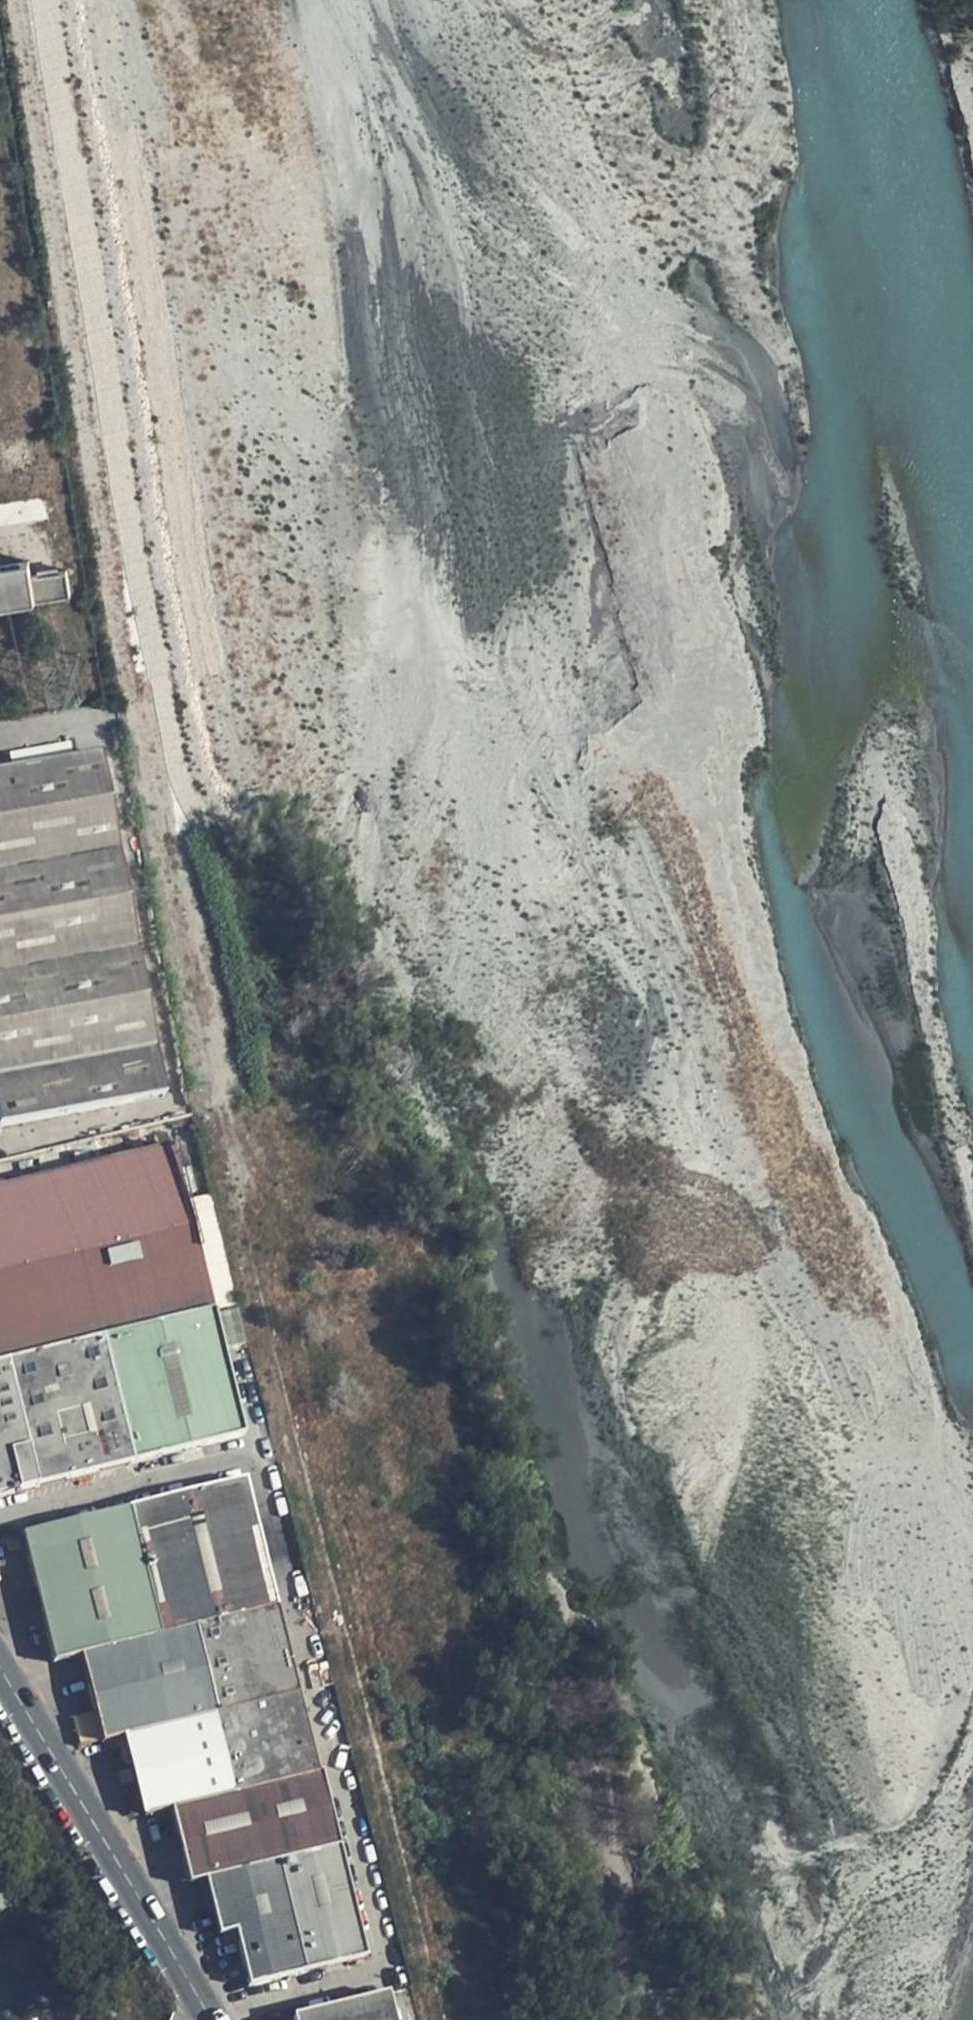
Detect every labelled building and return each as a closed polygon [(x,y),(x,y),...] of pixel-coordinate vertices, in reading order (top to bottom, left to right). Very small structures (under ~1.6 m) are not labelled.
[(29,601),(24,564),(0,568),(0,606),(29,601)] [(162,1093),(146,1009),(122,872),(100,753),(0,771),(0,1123),(162,1093)] [(212,1310),(173,1147),(170,1145),(0,1186),(0,1361),(212,1310)] [(242,1435),(212,1310),(0,1361),(0,1495),(242,1435)] [(81,1656),(95,1712),(101,1737),(103,1742),(125,1737),(146,1818),(171,1811),(189,1885),(205,1881),(219,1937),(236,1933),(248,1982),(247,1987),(365,1958),(321,1774),(316,1775),(244,1480),(21,1535),(53,1663),(81,1656)] [(295,2019),(392,2019),(386,1995),(294,2018),(295,2019)]
